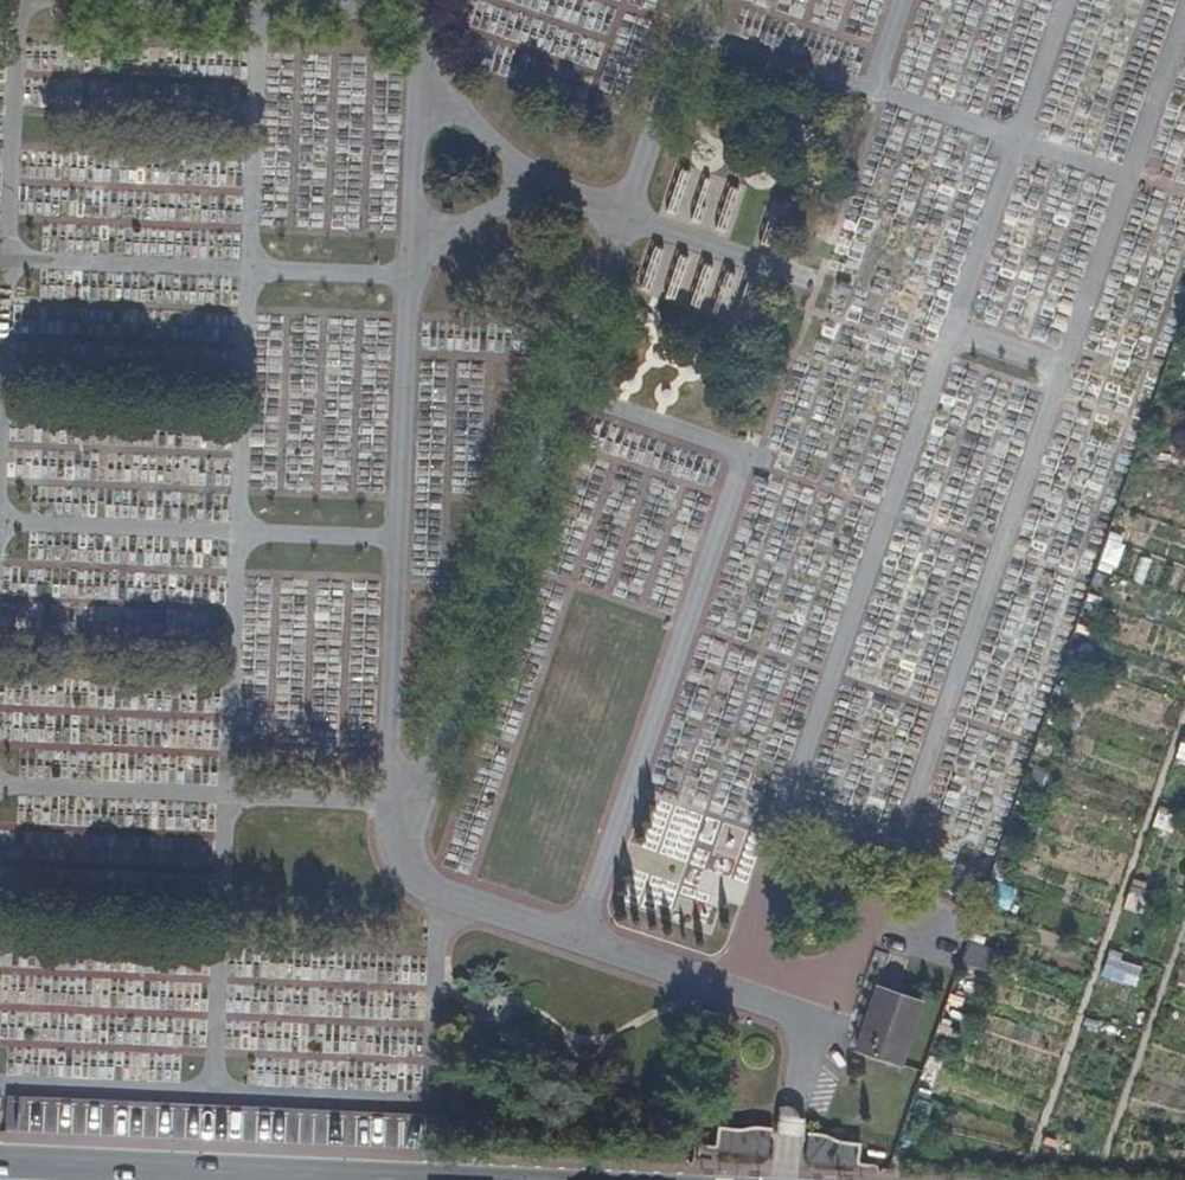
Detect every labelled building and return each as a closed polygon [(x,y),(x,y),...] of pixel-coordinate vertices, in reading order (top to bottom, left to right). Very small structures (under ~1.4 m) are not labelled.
[(1146,915),(1155,886),(1133,880),(1124,909),(1146,915)] [(961,964),(986,972),(994,949),(969,941),(961,964)] [(1119,982),(1129,956),(1110,950),(1100,975),(1119,982)] [(930,1009),(885,994),(864,1057),(910,1072),(930,1009)] [(769,1157),(770,1130),(715,1127),(713,1154),(769,1157)] [(854,1169),(858,1144),(810,1135),(806,1160),(854,1169)]
